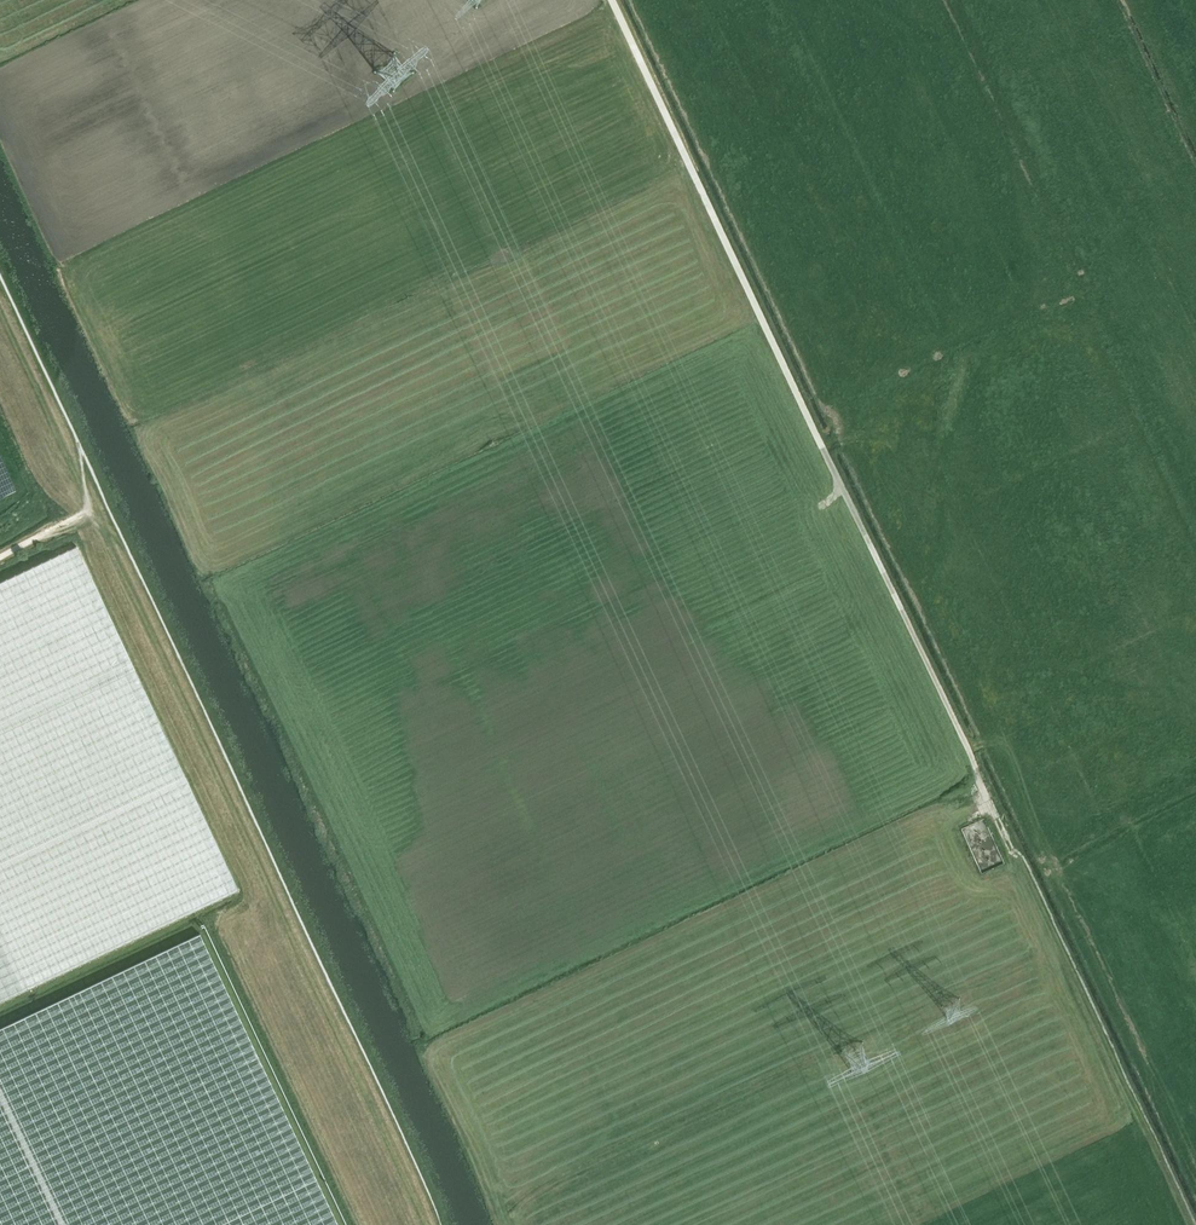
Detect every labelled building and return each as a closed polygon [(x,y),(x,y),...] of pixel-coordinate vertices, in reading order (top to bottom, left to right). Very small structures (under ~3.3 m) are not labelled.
[(77,548),(77,547),(63,553),(0,583),(0,1003),(29,990),(239,892),(135,672),(77,548)] [(992,813),(970,821),(978,843),(988,839),(991,846),(980,850),(984,863),(1008,855),(992,813)] [(200,934),(0,1029),(0,1224),(338,1224),(200,934)]
